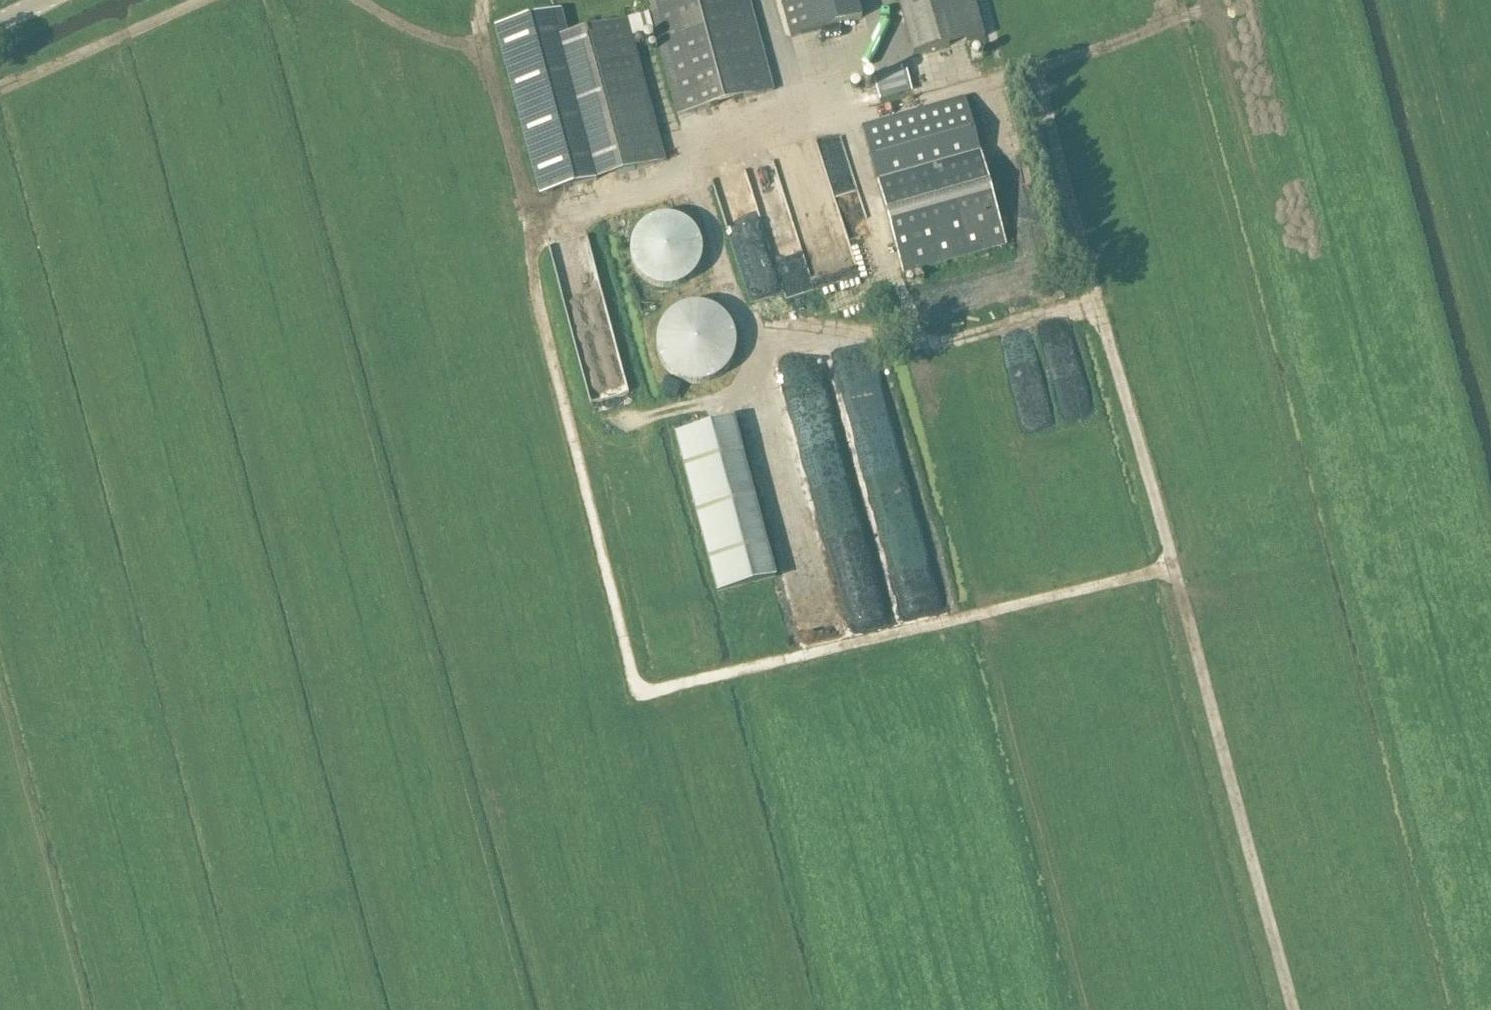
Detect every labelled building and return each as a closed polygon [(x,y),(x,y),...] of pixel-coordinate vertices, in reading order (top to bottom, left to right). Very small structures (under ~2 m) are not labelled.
[(649,13),(654,32),(677,117),(774,92),(749,0),(646,0),(649,13)] [(861,17),(857,0),(782,0),(791,36),(861,17)] [(912,56),(985,37),(975,0),(897,0),(912,56)] [(540,195),(597,181),(666,162),(633,37),(654,32),(649,13),(628,19),(569,35),(563,11),(552,14),(495,28),(540,195)] [(861,127),(902,275),(1007,246),(965,97),(861,127)]
